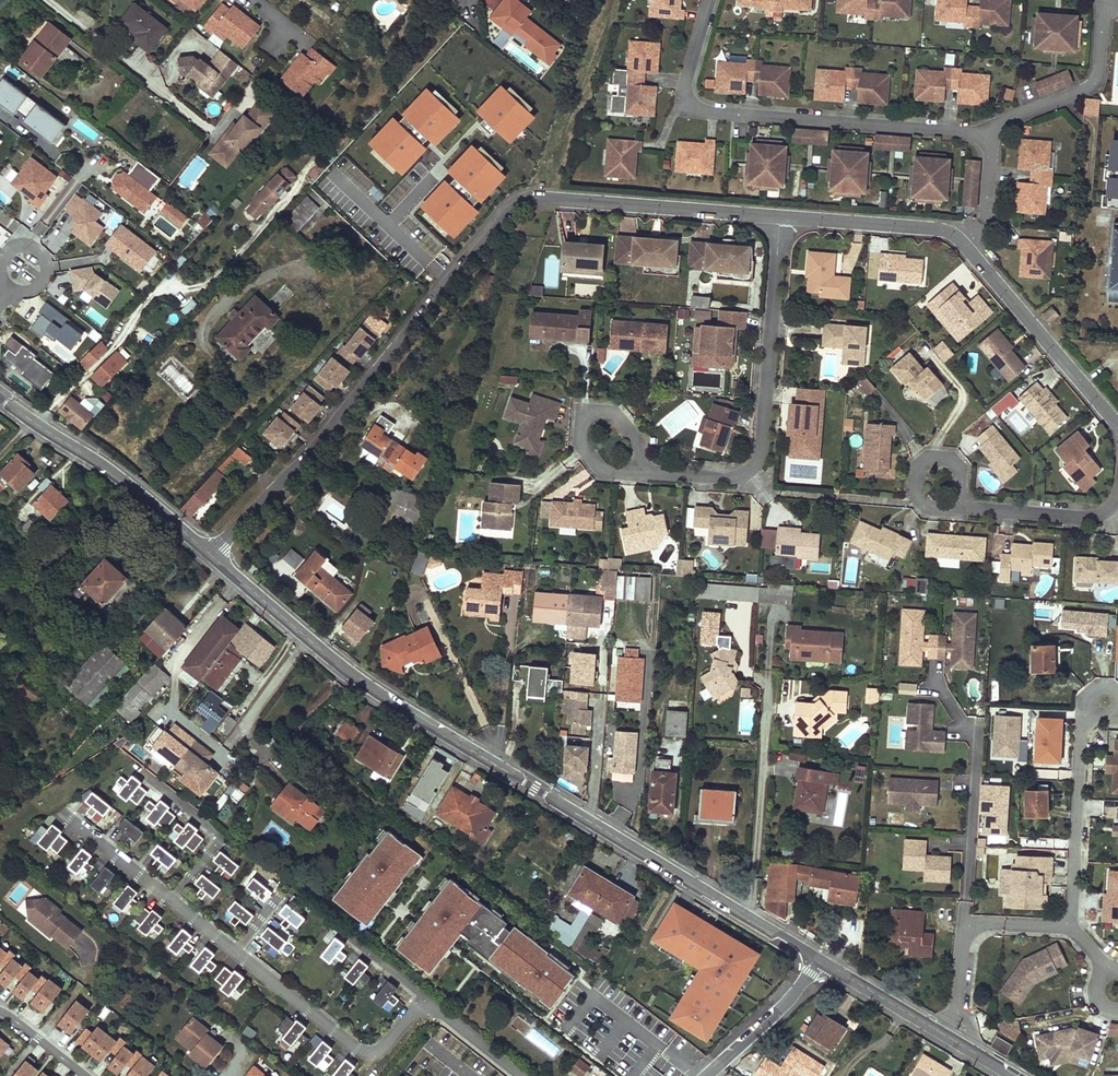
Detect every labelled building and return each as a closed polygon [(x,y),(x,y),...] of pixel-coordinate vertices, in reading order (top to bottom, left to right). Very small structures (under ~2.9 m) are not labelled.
[(196,10),(203,0),(183,0),(196,10)] [(547,65),(555,55),(553,54),(549,51),(556,43),(525,18),(530,12),(520,4),(517,7),(509,0),(503,0),(488,18),(501,28),(505,24),(526,41),(523,45),(547,65)] [(654,6),(651,6),(650,16),(683,18),(683,10),(680,10),(676,10),(677,0),(655,0),(654,6)] [(738,4),(748,5),(748,1),(767,3),(767,7),(766,11),(781,12),(781,8),(782,4),(800,5),(800,9),(810,10),(811,0),(738,0),(738,4)] [(837,12),(848,13),(848,9),(866,11),(866,14),(866,18),(881,20),(881,15),(881,12),(900,13),(899,17),(910,18),(911,0),(838,0),(837,12)] [(981,7),(967,6),(967,0),(938,0),(937,20),(947,20),(947,17),(966,18),(965,22),(965,26),(980,27),(980,23),(980,19),(999,20),(999,24),(1009,25),(1011,0),(982,0),(981,7)] [(131,37),(149,52),(154,46),(167,29),(135,4),(121,22),(134,32),(131,37)] [(229,10),(221,4),(203,27),(212,33),(214,31),(217,27),(228,35),(244,47),(260,26),(245,15),(243,17),(241,15),(243,13),(232,6),(229,10)] [(1076,23),(1077,17),(1066,16),(1066,18),(1057,17),(1048,16),(1048,15),(1037,14),(1037,20),(1036,31),(1035,42),(1034,48),(1045,49),(1045,47),(1054,48),(1063,49),(1063,51),(1074,52),(1074,46),(1075,34),(1076,23)] [(53,26),(50,23),(36,41),(39,44),(53,26)] [(505,24),(501,28),(523,45),(526,41),(505,24)] [(21,60),(42,76),(70,39),(53,26),(39,44),(36,41),(21,60)] [(217,27),(214,31),(224,40),(228,35),(217,27)] [(644,72),(653,72),(654,60),(658,60),(659,44),(630,42),(629,52),(633,52),(632,71),(628,70),(610,69),(609,77),(608,84),(627,85),(630,85),(630,96),(626,96),(608,94),(606,112),(654,116),(655,100),(651,99),(652,87),(643,86),(643,79),(644,72)] [(559,46),(556,43),(549,51),(553,54),(559,46)] [(336,65),(313,47),(307,55),(302,52),(294,62),(297,63),(295,66),(292,64),(281,78),(302,95),(314,79),(323,68),(327,72),(329,73),(336,65)] [(233,71),(238,64),(220,50),(215,57),(233,71)] [(954,64),(954,53),(947,53),(946,64),(954,64)] [(197,79),(208,88),(212,84),(218,89),(233,71),(215,57),(208,65),(200,59),(198,60),(193,56),(178,58),(180,74),(189,73),(192,70),(196,73),(197,79)] [(759,81),(758,91),(771,91),(771,95),(787,97),(789,67),(779,67),(779,70),(760,69),(760,65),(761,61),(753,61),(746,60),(746,64),(745,68),(727,66),(727,63),(717,62),(715,91),(731,92),(731,88),(744,89),(745,80),(759,81)] [(323,68),(314,79),(319,82),(327,72),(323,68)] [(831,96),(843,97),(844,88),(858,89),(858,98),(870,99),(870,103),(886,104),(888,75),(878,74),(878,78),(859,77),(860,73),(860,69),(853,68),(845,68),(845,72),(845,76),(826,74),(827,70),(816,70),(814,99),(830,100),(831,96)] [(930,97),(943,98),(944,89),(958,90),(957,99),(970,100),(970,104),(986,105),(988,76),(978,75),(978,79),(959,77),(960,74),(960,70),(952,69),(945,68),(945,72),(945,76),(926,75),(926,71),(916,70),(914,99),(930,101),(930,97)] [(1041,95),(1072,83),(1067,71),(1036,84),(1041,95)] [(4,78),(0,83),(0,103),(5,107),(8,104),(17,111),(28,96),(4,78)] [(705,87),(713,87),(714,78),(705,78),(705,87)] [(197,79),(197,85),(212,97),(218,89),(212,84),(208,88),(197,79)] [(537,112),(501,80),(476,109),(512,141),(537,112)] [(463,116),(429,84),(401,110),(435,144),(463,116)] [(1007,87),(1005,98),(1013,100),(1016,90),(1007,87)] [(66,126),(28,96),(17,111),(26,118),(31,122),(29,125),(53,144),(66,126)] [(1085,99),(1085,107),(1100,108),(1101,100),(1085,99)] [(259,102),(253,109),(264,117),(270,110),(259,102)] [(8,104),(5,107),(14,114),(17,111),(8,104)] [(1085,107),(1084,114),(1099,116),(1100,108),(1085,107)] [(270,110),(264,117),(253,109),(247,118),(244,116),(237,125),(233,131),(229,128),(216,146),(233,159),(239,151),(241,152),(248,143),(250,145),(275,114),(270,110)] [(429,146),(394,114),(368,139),(403,172),(429,146)] [(827,144),(828,132),(794,129),(793,142),(827,144)] [(908,151),(909,138),(876,135),(875,148),(908,151)] [(1111,136),(1110,154),(1106,153),(1103,181),(1108,181),(1107,193),(1104,192),(1103,205),(1117,206),(1117,137),(1111,136)] [(1024,138),(1021,167),(1032,168),(1031,182),(1018,181),(1015,211),(1046,214),(1047,203),(1043,203),(1044,185),(1049,186),(1052,186),(1054,170),(1049,169),(1052,141),(1024,138)] [(508,174),(474,140),(446,168),(480,200),(508,174)] [(641,142),(608,140),(608,149),(612,150),(610,166),(606,166),(606,176),(635,178),(636,161),(632,161),(633,150),(637,150),(640,150),(641,142)] [(695,143),(678,141),(676,171),(686,171),(687,168),(703,169),(703,173),(712,173),(715,141),(707,140),(706,144),(706,147),(695,146),(695,143)] [(757,144),(751,144),(750,155),(752,155),(751,173),(749,173),(748,184),(754,184),(777,186),(783,186),(784,175),(782,175),(783,157),(785,157),(786,147),(780,146),(757,144)] [(233,159),(216,146),(210,153),(227,167),(233,159)] [(839,151),(833,150),(832,161),(834,161),(833,179),(831,179),(830,190),(836,190),(859,192),(865,193),(866,182),(864,182),(865,164),(867,164),(868,153),(862,152),(839,151)] [(311,157),(304,172),(317,178),(325,164),(311,157)] [(921,157),(915,157),(914,167),(916,168),(915,186),(913,185),(912,196),(918,197),(941,198),(947,199),(948,188),(946,188),(947,170),(949,170),(950,159),(944,159),(921,157)] [(29,200),(39,208),(49,195),(46,193),(57,177),(32,158),(12,183),(18,188),(22,188),(25,190),(24,192),(31,198),(29,200)] [(966,160),(963,198),(977,199),(980,162),(966,160)] [(159,177),(138,161),(128,174),(126,172),(121,173),(120,174),(121,179),(118,182),(113,183),(112,184),(113,189),(138,208),(149,206),(152,203),(150,191),(149,190),(159,177)] [(107,184),(113,189),(112,184),(113,183),(118,182),(121,179),(120,174),(121,173),(126,172),(120,168),(107,184)] [(295,176),(287,169),(281,175),(280,174),(251,204),(252,206),(260,213),(262,214),(290,184),(289,183),(295,176)] [(421,201),(454,235),(481,209),(446,175),(421,201)] [(4,204),(12,192),(0,184),(0,201),(4,204)] [(377,201),(384,193),(375,186),(369,193),(377,201)] [(75,193),(65,207),(66,209),(77,194),(75,193)] [(77,194),(66,209),(73,214),(74,221),(77,220),(78,224),(75,227),(72,231),(90,245),(104,227),(96,221),(102,213),(77,194)] [(284,221),(297,232),(320,208),(307,196),(284,221)] [(976,201),(977,199),(963,198),(961,219),(964,218),(967,216),(970,214),(973,211),(974,209),(975,207),(976,206),(976,204),(976,201)] [(166,203),(161,209),(166,213),(171,207),(166,203)] [(248,211),(256,218),(260,213),(252,206),(248,211)] [(185,218),(171,207),(166,213),(180,224),(185,218)] [(204,212),(197,222),(206,227),(212,217),(204,212)] [(575,236),(574,212),(565,212),(565,237),(575,236)] [(1115,220),(1110,287),(1108,301),(1117,302),(1117,220),(1115,220)] [(120,224),(105,243),(141,271),(156,251),(120,224)] [(191,235),(195,238),(199,233),(195,230),(191,235)] [(1071,241),(1072,232),(1060,231),(1060,240),(1071,241)] [(653,240),(619,237),(617,263),(646,266),(677,269),(678,256),(680,243),(662,241),(653,240)] [(1052,242),(1019,239),(1018,247),(1022,248),(1026,248),(1025,259),(1021,259),(1020,276),(1049,278),(1050,268),(1046,268),(1047,251),(1051,252),(1052,242)] [(726,247),(692,244),(690,270),(719,273),(751,275),(752,263),(753,249),(737,247),(726,247)] [(577,268),(577,273),(602,275),(604,249),(588,248),(588,250),(580,250),(581,247),(566,245),(564,267),(577,268)] [(835,278),(837,257),(810,254),(808,273),(818,274),(817,293),(822,294),(833,295),(832,299),(850,300),(851,280),(835,278)] [(677,269),(646,266),(646,274),(680,278),(682,256),(678,256),(677,269)] [(907,260),(890,259),(888,282),(922,285),(924,262),(907,260)] [(198,266),(193,262),(187,270),(192,274),(198,266)] [(751,275),(719,273),(718,282),(753,285),(755,263),(752,263),(751,275)] [(74,290),(85,289),(94,296),(92,297),(106,308),(119,291),(93,272),(92,266),(71,270),(74,290)] [(818,274),(808,273),(808,278),(814,279),(813,293),(817,293),(818,274)] [(959,342),(992,313),(978,298),(970,305),(966,308),(961,302),(965,299),(953,286),(936,300),(943,308),(941,310),(949,318),(943,323),(959,342)] [(544,288),(531,287),(528,296),(543,297),(544,288)] [(270,329),(280,318),(256,295),(217,338),(241,360),(251,349),(247,345),(266,325),(270,329)] [(188,313),(196,302),(190,298),(182,309),(188,313)] [(970,305),(965,299),(961,302),(966,308),(970,305)] [(701,310),(708,311),(709,301),(701,300),(701,310)] [(943,323),(949,318),(941,310),(943,308),(936,300),(929,306),(943,323)] [(70,320),(47,303),(40,313),(46,318),(44,321),(39,317),(38,318),(30,328),(42,337),(43,338),(45,335),(53,341),(56,337),(60,340),(72,349),(83,335),(68,324),(70,320)] [(680,317),(690,317),(690,309),(679,309),(680,317)] [(1050,324),(1058,317),(1051,309),(1043,316),(1050,324)] [(590,342),(592,312),(580,311),(579,317),(545,314),(543,338),(590,342)] [(747,314),(722,312),(720,329),(704,328),(704,330),(702,356),(708,357),(707,368),(730,370),(734,367),(735,361),(732,357),(733,349),(728,348),(728,340),(734,341),(735,331),(737,331),(745,331),(747,314)] [(46,318),(40,313),(36,317),(38,318),(39,317),(44,321),(46,318)] [(531,337),(543,338),(545,314),(533,313),(531,337)] [(88,334),(70,320),(68,324),(83,335),(72,349),(75,351),(88,334)] [(643,343),(638,343),(638,346),(618,344),(620,322),(614,322),(612,350),(642,352),(643,343)] [(670,327),(620,322),(618,344),(638,346),(638,343),(643,343),(642,352),(667,355),(670,327)] [(338,354),(351,364),(357,358),(364,349),(366,351),(379,335),(366,324),(346,348),(344,347),(338,354)] [(866,329),(825,326),(823,343),(842,344),(842,349),(851,350),(850,365),(864,366),(866,329)] [(702,356),(704,330),(697,329),(694,367),(707,368),(708,357),(702,356)] [(735,361),(737,331),(735,331),(734,341),(728,340),(728,348),(733,349),(732,357),(735,361)] [(1011,347),(998,331),(980,346),(1010,383),(1026,370),(1012,352),(1009,349),(1011,347)] [(52,351),(60,340),(56,337),(53,341),(45,335),(43,338),(42,337),(39,341),(52,351)] [(27,347),(12,336),(4,345),(9,349),(3,356),(23,371),(21,374),(42,390),(55,373),(35,358),(37,355),(30,350),(29,351),(26,349),(27,347)] [(87,369),(109,348),(101,340),(80,362),(87,369)] [(946,364),(954,357),(943,344),(935,351),(946,364)] [(364,349),(357,358),(359,360),(366,351),(364,349)] [(851,350),(842,349),(841,365),(850,365),(851,350)] [(125,361),(116,353),(93,376),(102,385),(125,361)] [(944,386),(928,368),(925,371),(911,354),(892,369),(907,386),(909,385),(912,383),(919,392),(927,401),(944,386)] [(328,393),(334,386),(338,381),(340,383),(349,372),(333,359),(320,374),(320,373),(313,381),(328,393)] [(502,376),(499,384),(518,386),(519,377),(502,376)] [(877,390),(866,378),(858,385),(868,397),(877,390)] [(919,392),(912,383),(909,385),(916,394),(919,392)] [(1055,405),(1044,392),(1037,384),(1019,399),(1050,434),(1067,419),(1055,405)] [(308,423),(317,412),(315,410),(318,405),(324,398),(309,386),(303,394),(304,394),(292,410),(308,423)] [(825,409),(826,391),(801,390),(800,407),(794,407),(792,429),(795,429),(795,437),(794,450),(816,452),(819,409),(825,409)] [(1057,402),(1046,390),(1044,392),(1055,405),(1057,402)] [(554,404),(533,397),(530,405),(512,399),(505,420),(521,426),(515,446),(528,450),(533,452),(537,442),(539,442),(545,424),(543,424),(545,419),(547,419),(549,420),(554,404)] [(60,411),(82,428),(93,416),(94,417),(106,405),(99,400),(90,412),(80,404),(72,398),(60,411)] [(90,412),(99,400),(97,398),(85,398),(80,404),(90,412)] [(1005,399),(992,410),(998,417),(1011,407),(1005,399)] [(555,422),(560,406),(554,404),(549,420),(555,422)] [(739,413),(715,405),(710,422),(705,435),(701,446),(724,453),(731,434),(732,428),(734,429),(739,413)] [(822,452),(825,409),(819,409),(816,452),(822,452)] [(300,426),(285,413),(279,420),(277,419),(264,434),(284,450),(296,434),(294,433),(300,426)] [(377,461),(385,467),(399,445),(387,437),(395,424),(381,415),(362,444),(371,451),(380,457),(377,461)] [(705,435),(710,422),(704,420),(699,433),(705,435)] [(895,427),(868,425),(865,472),(889,474),(890,461),(887,460),(887,456),(890,456),(891,437),(895,437),(895,427)] [(1019,461),(993,428),(978,439),(983,446),(981,448),(993,463),(1002,475),(1013,466),(1019,461)] [(1087,460),(1082,454),(1085,451),(1091,446),(1079,432),(1056,451),(1067,465),(1064,468),(1079,486),(1090,477),(1092,479),(1101,471),(1091,458),(1087,460)] [(218,468),(223,472),(247,446),(242,442),(218,468)] [(539,442),(537,442),(533,452),(528,450),(526,454),(539,459),(544,444),(539,442)] [(415,456),(399,445),(385,467),(392,472),(396,467),(414,479),(428,459),(418,452),(415,456)] [(816,452),(794,450),(794,459),(821,460),(822,452),(816,452)] [(380,457),(371,451),(366,459),(375,464),(377,461),(380,457)] [(1091,458),(1085,451),(1082,454),(1087,460),(1091,458)] [(10,481),(20,490),(35,473),(26,464),(28,461),(19,454),(0,475),(0,492),(10,481)] [(1002,475),(993,463),(990,465),(999,477),(1002,475)] [(1018,472),(1013,466),(1002,475),(999,477),(1004,483),(1018,472)] [(216,470),(182,508),(191,516),(202,505),(206,500),(226,478),(216,470)] [(1092,479),(1090,477),(1079,486),(1085,493),(1096,484),(1092,479)] [(520,486),(492,484),(491,502),(483,501),(483,512),(488,512),(487,530),(511,532),(512,513),(511,513),(508,513),(509,505),(512,505),(518,505),(520,486)] [(34,504),(52,520),(69,501),(51,485),(34,504)] [(419,503),(421,498),(402,491),(400,496),(419,503)] [(400,496),(394,512),(406,516),(404,522),(406,522),(403,532),(409,534),(413,525),(419,527),(425,505),(419,503),(400,496)] [(597,506),(582,505),(574,504),(553,502),(551,528),(595,531),(597,514),(597,506)] [(745,546),(748,514),(735,513),(731,517),(728,520),(718,519),(719,516),(713,510),(697,509),(695,528),(710,529),(710,538),(720,539),(720,546),(734,547),(734,546),(745,546)] [(669,532),(666,515),(656,517),(653,518),(655,523),(649,525),(647,516),(646,510),(635,512),(638,527),(630,528),(622,530),(627,555),(645,551),(644,544),(664,540),(669,532)] [(404,522),(406,516),(394,512),(392,518),(404,522)] [(638,527),(635,512),(627,514),(630,528),(638,527)] [(603,531),(604,515),(597,514),(595,531),(603,531)] [(656,517),(655,516),(653,515),(653,514),(647,516),(649,525),(655,523),(653,518),(656,517)] [(23,528),(35,539),(42,531),(30,520),(23,528)] [(899,541),(881,533),(861,523),(852,543),(890,560),(893,553),(904,558),(911,543),(900,538),(899,541)] [(409,534),(416,537),(419,527),(413,525),(409,534)] [(801,534),(787,533),(788,529),(779,528),(778,531),(777,545),(776,556),(783,556),(793,558),(818,560),(821,536),(801,534)] [(778,531),(762,529),(761,543),(777,545),(778,531)] [(900,537),(883,529),(881,533),(899,541),(900,538),(900,537)] [(985,540),(953,537),(952,540),(949,539),(949,537),(929,535),(927,557),(983,562),(985,540)] [(664,540),(644,544),(645,551),(658,549),(664,540)] [(1053,545),(1033,543),(1033,545),(1033,549),(1012,548),(1011,555),(1001,554),(999,582),(1010,582),(1011,570),(1021,571),(1022,566),(1031,566),(1052,568),(1053,545)] [(296,568),(305,558),(291,546),(282,557),(296,568)] [(312,588),(297,574),(317,551),(328,561),(329,559),(317,548),(293,575),(311,590),(312,588)] [(423,573),(429,553),(417,549),(411,569),(423,573)] [(328,561),(317,551),(297,574),(312,588),(338,610),(352,594),(333,577),(339,570),(328,561)] [(442,564),(442,558),(430,557),(434,567),(442,564)] [(76,592),(81,597),(88,588),(105,603),(128,577),(106,558),(76,592)] [(620,560),(610,559),(609,570),(617,570),(619,571),(620,560)] [(1097,561),(1097,562),(1076,562),(1075,581),(1117,582),(1117,561),(1097,561)] [(684,567),(683,576),(695,577),(696,569),(693,569),(693,567),(684,567)] [(515,576),(513,594),(522,594),(524,572),(505,570),(504,575),(515,576)] [(570,594),(570,595),(568,624),(587,625),(599,626),(602,597),(615,599),(617,570),(609,570),(608,570),(606,570),(605,590),(600,589),(599,597),(570,594)] [(484,573),(483,590),(467,588),(465,610),(482,612),(482,614),(490,615),(490,617),(490,619),(500,620),(502,592),(513,594),(515,576),(504,575),(484,573)] [(652,578),(637,577),(635,600),(651,601),(652,578)] [(917,578),(916,590),(926,591),(927,579),(917,578)] [(533,621),(568,624),(570,595),(536,592),(533,621)] [(63,601),(74,611),(78,606),(67,596),(63,601)] [(371,614),(360,605),(357,610),(367,618),(371,614)] [(1055,618),(1055,631),(1107,634),(1109,611),(1062,607),(1061,619),(1055,618)] [(923,642),(925,610),(904,608),(901,656),(922,657),(923,649),(923,642)] [(374,623),(367,618),(357,610),(342,628),(347,632),(352,636),(350,640),(349,641),(356,646),(374,623)] [(144,634),(165,652),(187,627),(178,619),(176,621),(165,611),(144,634)] [(973,661),(976,613),(955,612),(953,644),(953,651),(952,659),(973,661)] [(198,675),(203,678),(238,632),(223,621),(188,667),(191,670),(198,675)] [(203,678),(217,689),(240,660),(239,659),(234,655),(235,653),(240,657),(243,653),(261,666),(276,646),(245,623),(238,632),(203,678)] [(568,624),(567,636),(586,638),(587,625),(568,624)] [(829,661),(841,662),(843,634),(800,631),(801,627),(788,626),(787,639),(793,640),(792,647),(791,659),(808,660),(808,656),(829,658),(829,661)] [(428,627),(407,637),(406,635),(383,647),(389,662),(403,667),(405,658),(412,655),(414,660),(425,656),(428,662),(441,655),(428,627)] [(78,640),(84,645),(94,634),(87,629),(78,640)] [(141,638),(161,657),(165,652),(144,634),(141,638)] [(947,643),(947,636),(930,634),(929,642),(929,649),(928,656),(945,658),(946,650),(947,643)] [(67,684),(88,704),(126,664),(104,645),(67,684)] [(1033,646),(1033,671),(1054,671),(1054,646),(1033,646)] [(389,662),(383,647),(384,666),(404,673),(403,667),(389,662)] [(702,676),(708,688),(725,678),(729,685),(735,687),(737,680),(734,675),(733,673),(730,673),(732,667),(737,664),(734,659),(736,651),(723,647),(712,654),(715,659),(712,668),(713,670),(702,676)] [(625,648),(624,656),(638,657),(639,649),(625,648)] [(405,658),(403,667),(414,660),(412,655),(405,658)] [(624,656),(619,656),(616,695),(640,697),(643,658),(638,657),(624,656)] [(922,657),(901,656),(900,663),(922,664),(922,657)] [(973,661),(952,659),(952,666),(973,668),(973,661)] [(114,708),(131,723),(141,712),(138,709),(168,675),(155,663),(114,708)] [(549,668),(514,664),(513,680),(524,681),(523,689),(528,689),(527,696),(546,698),(546,691),(554,692),(562,693),(562,691),(563,681),(547,679),(549,668)] [(184,679),(191,685),(198,675),(191,670),(184,679)] [(725,678),(708,688),(714,698),(735,687),(729,685),(725,678)] [(573,682),(563,681),(562,691),(572,692),(573,682)] [(916,693),(917,682),(899,681),(898,693),(916,693)] [(13,692),(29,707),(38,698),(22,683),(13,692)] [(750,697),(750,686),(741,686),(741,697),(750,697)] [(867,702),(870,702),(871,690),(880,691),(880,690),(868,689),(867,702)] [(822,725),(837,711),(846,712),(847,692),(831,690),(817,704),(798,702),(797,714),(801,715),(799,734),(809,735),(810,730),(822,731),(822,725)] [(870,702),(879,703),(880,691),(871,690),(870,702)] [(562,699),(561,713),(569,714),(575,714),(574,724),(573,733),(584,734),(585,725),(590,725),(591,711),(586,711),(587,702),(562,699)] [(180,710),(190,718),(197,708),(187,701),(180,710)] [(932,726),(934,705),(909,703),(908,724),(919,725),(919,731),(915,731),(913,750),(945,752),(946,733),(932,732),(928,731),(928,725),(932,726)] [(544,722),(553,723),(555,705),(546,704),(544,722)] [(229,715),(238,722),(245,713),(235,706),(229,715)] [(218,729),(228,736),(238,722),(229,715),(225,721),(222,725),(219,723),(222,719),(210,710),(205,717),(219,728),(218,729)] [(687,737),(688,713),(669,712),(667,735),(687,737)] [(1028,760),(1028,739),(1021,739),(1023,714),(994,712),(991,759),(1028,760)] [(1035,763),(1061,764),(1064,715),(1036,714),(1035,763)] [(337,736),(353,745),(361,730),(345,721),(337,736)] [(303,723),(291,734),(296,738),(308,728),(306,727),(303,723)] [(176,725),(169,734),(172,737),(179,728),(176,725)] [(166,732),(160,727),(149,741),(155,746),(166,732)] [(179,728),(172,737),(169,734),(166,732),(155,746),(178,764),(174,770),(183,777),(188,771),(201,782),(212,768),(206,763),(209,759),(205,756),(209,751),(179,728)] [(907,730),(906,750),(913,750),(915,731),(907,730)] [(614,771),(634,773),(637,734),(616,732),(614,760),(608,759),(608,771),(614,771)] [(357,757),(376,769),(390,777),(398,763),(393,760),(397,753),(370,736),(357,757)] [(586,747),(566,746),(565,764),(574,764),(574,769),(568,769),(565,771),(564,777),(583,779),(584,771),(587,771),(588,753),(585,753),(586,747)] [(397,753),(393,760),(398,763),(402,756),(397,753)] [(673,812),(675,774),(670,773),(671,759),(668,759),(668,757),(655,756),(650,810),(651,810),(658,811),(673,812)] [(1114,757),(1106,756),(1105,773),(1113,773),(1114,757)] [(823,813),(827,784),(831,784),(833,772),(799,766),(797,779),(800,779),(796,803),(802,804),(801,809),(823,813)] [(219,773),(212,768),(201,782),(208,787),(219,773)] [(376,769),(372,776),(386,784),(390,777),(376,769)] [(633,781),(634,773),(614,771),(613,779),(633,781)] [(143,783),(137,778),(134,781),(131,779),(128,782),(122,777),(117,782),(124,788),(119,794),(128,801),(130,798),(138,805),(148,792),(140,786),(143,783)] [(937,800),(939,782),(919,780),(919,783),(912,783),(912,780),(890,778),(888,802),(907,804),(906,811),(919,812),(919,805),(926,799),(937,800)] [(243,782),(237,788),(243,793),(248,787),(243,782)] [(298,818),(312,829),(325,812),(289,783),(272,805),(294,823),(298,818)] [(982,783),(980,834),(1008,835),(1011,785),(982,783)] [(237,788),(230,797),(237,803),(245,794),(243,793),(237,788)] [(490,810),(453,788),(438,813),(475,836),(481,825),(490,810)] [(702,789),(699,819),(734,821),(737,792),(702,789)] [(93,791),(89,797),(92,800),(89,803),(92,806),(87,812),(93,817),(98,810),(104,816),(112,806),(93,791)] [(1027,791),(1026,816),(1048,816),(1048,791),(1027,791)] [(839,792),(835,825),(843,826),(846,793),(839,792)] [(171,807),(165,803),(162,806),(159,803),(156,806),(150,801),(145,807),(152,812),(147,818),(156,826),(158,823),(166,829),(176,817),(168,810),(171,807)] [(126,817),(121,823),(124,826),(121,829),(125,832),(119,838),(125,843),(130,836),(137,842),(144,832),(126,817)] [(190,828),(187,826),(185,829),(178,824),(173,829),(180,835),(175,841),(184,848),(186,845),(194,851),(204,839),(196,833),(199,830),(193,825),(190,828)] [(475,836),(481,839),(487,828),(481,825),(475,836)] [(54,831),(50,828),(48,831),(41,826),(37,832),(43,837),(38,844),(47,851),(50,848),(57,854),(67,842),(60,836),(62,833),(56,828),(54,831)] [(429,837),(436,842),(440,837),(433,832),(429,837)] [(400,859),(411,868),(415,862),(416,860),(428,869),(427,871),(443,884),(459,864),(420,833),(400,859)] [(925,858),(925,856),(926,841),(904,840),(903,858),(909,858),(909,869),(924,870),(923,880),(949,882),(951,858),(931,856),(931,860),(927,860),(925,858)] [(159,844),(154,850),(157,852),(154,856),(157,858),(152,864),(158,869),(163,863),(170,868),(177,859),(159,844)] [(121,848),(118,852),(129,861),(132,856),(121,848)] [(797,850),(784,848),(783,856),(796,858),(797,850)] [(87,863),(89,860),(86,857),(89,854),(83,849),(68,868),(77,875),(82,869),(89,874),(93,868),(87,863)] [(221,851),(217,857),(220,860),(217,863),(220,865),(215,872),(221,877),(226,870),(233,875),(240,866),(221,851)] [(1046,884),(1051,880),(1052,858),(1017,856),(1016,864),(1012,864),(1012,870),(1012,874),(1005,874),(1004,893),(1007,893),(1006,907),(1045,909),(1046,895),(1041,894),(1041,883),(1046,884)] [(416,860),(415,862),(427,871),(428,869),(416,860)] [(785,919),(786,901),(794,901),(796,880),(810,883),(811,881),(837,885),(834,902),(855,906),(860,875),(797,864),(770,863),(766,909),(785,919)] [(576,898),(618,923),(622,917),(634,898),(635,896),(585,866),(569,894),(576,898)] [(110,881),(112,878),(109,875),(111,872),(106,867),(91,886),(100,893),(105,887),(112,892),(116,886),(110,881)] [(1012,874),(1012,870),(1001,870),(1000,893),(1004,893),(1005,874),(1012,874)] [(1110,872),(1108,894),(1108,908),(1104,908),(1103,921),(1117,922),(1117,872),(1110,872)] [(203,874),(198,880),(202,882),(199,886),(202,888),(197,895),(203,899),(208,893),(214,898),(222,889),(203,874)] [(259,897),(262,899),(265,896),(268,898),(273,892),(254,877),(247,887),(253,892),(248,898),(254,903),(259,897)] [(834,902),(837,885),(811,881),(810,886),(831,890),(829,901),(834,902)] [(132,894),(134,890),(128,886),(114,904),(123,912),(128,905),(135,910),(139,905),(133,899),(135,896),(132,894)] [(340,911),(349,899),(332,886),(323,898),(340,911)] [(35,900),(28,908),(34,913),(29,920),(52,938),(53,936),(69,948),(82,931),(59,913),(57,916),(54,913),(55,912),(55,910),(56,909),(55,907),(55,906),(46,898),(41,905),(35,900)] [(642,903),(634,898),(622,917),(630,923),(642,903)] [(28,908),(35,900),(27,900),(28,908)] [(241,919),(244,922),(247,918),(250,921),(255,915),(236,900),(229,910),(235,915),(230,921),(236,926),(241,919)] [(288,904),(283,910),(286,913),(283,916),(286,918),(281,925),(287,929),(292,923),(298,928),(306,919),(288,904)] [(674,904),(664,922),(669,924),(673,935),(691,946),(697,937),(684,929),(680,924),(680,923),(682,919),(694,927),(699,918),(674,904)] [(157,924),(159,921),(156,918),(158,915),(152,910),(150,913),(142,907),(132,920),(140,926),(138,929),(147,936),(152,930),(158,935),(163,929),(157,924)] [(591,913),(590,914),(582,909),(572,927),(555,917),(549,928),(559,934),(557,938),(563,941),(563,943),(575,951),(576,950),(583,940),(587,943),(592,935),(594,936),(604,920),(591,913)] [(924,927),(925,912),(893,909),(890,938),(900,939),(899,946),(910,947),(909,954),(932,956),(934,934),(923,933),(919,933),(919,927),(924,927)] [(697,937),(691,946),(673,935),(669,924),(664,922),(653,940),(662,945),(659,950),(683,964),(686,960),(693,964),(695,961),(703,965),(700,970),(697,977),(686,994),(680,1005),(675,1013),(671,1019),(708,1040),(711,1034),(722,1016),(728,1005),(736,993),(740,986),(747,974),(759,954),(742,944),(740,947),(719,935),(721,932),(712,926),(709,932),(702,928),(706,922),(699,918),(694,927),(682,919),(680,923),(680,924),(684,929),(697,937)] [(712,926),(706,922),(702,928),(709,932),(712,926)] [(269,927),(264,933),(268,935),(265,939),(268,941),(263,948),(269,952),(274,946),(280,951),(288,942),(269,927)] [(187,943),(189,940),(186,937),(188,934),(183,929),(168,948),(177,955),(182,949),(189,954),(193,948),(187,943)] [(721,932),(719,935),(740,947),(742,944),(743,943),(722,931),(721,932)] [(341,951),(344,948),(340,946),(343,942),(337,938),(322,956),(331,964),(337,957),(343,962),(348,956),(341,951)] [(587,943),(583,940),(576,950),(589,958),(596,949),(587,943)] [(1036,983),(1056,974),(1055,971),(1066,966),(1057,946),(1022,961),(1005,985),(1020,995),(1033,977),(1035,981),(1036,983)] [(16,955),(10,950),(7,953),(0,947),(0,963),(6,968),(13,958),(16,955)] [(209,955),(211,952),(206,947),(191,966),(200,973),(205,967),(211,972),(216,966),(210,961),(212,958),(209,955)] [(0,975),(0,980),(8,986),(16,976),(22,980),(29,971),(32,967),(26,962),(23,966),(13,958),(6,968),(0,975)] [(364,972),(367,969),(363,967),(366,963),(360,959),(345,977),(354,985),(359,978),(366,983),(371,978),(364,972)] [(695,961),(693,964),(692,965),(700,970),(703,965),(695,961)] [(600,967),(597,971),(603,975),(606,971),(600,967)] [(239,985),(241,982),(238,979),(241,976),(235,971),(232,974),(225,968),(215,980),(222,986),(220,989),(229,997),(234,991),(241,996),(245,990),(239,985)] [(39,979),(29,971),(22,980),(14,991),(24,999),(32,988),(38,993),(48,980),(42,975),(39,979)] [(681,991),(686,994),(697,977),(692,974),(681,991)] [(747,974),(740,986),(744,989),(752,977),(747,974)] [(1035,981),(1033,977),(1020,995),(1005,985),(1001,991),(1019,1004),(1035,981)] [(49,979),(48,980),(38,993),(28,1006),(34,1011),(38,1006),(44,1011),(62,989),(49,979)] [(392,995),(395,992),(391,989),(394,986),(388,981),(373,1000),(382,1007),(388,1001),(394,1006),(399,1000),(392,995)] [(736,993),(728,1005),(733,1008),(741,995),(736,993)] [(89,1010),(76,1000),(55,1027),(62,1032),(65,1028),(72,1033),(89,1010)] [(670,1010),(675,1013),(680,1005),(675,1002),(670,1010)] [(831,1047),(834,1049),(847,1028),(829,1017),(827,1020),(818,1014),(810,1027),(806,1032),(808,1033),(831,1047)] [(711,1034),(713,1035),(722,1027),(727,1018),(722,1016),(711,1034)] [(192,1017),(179,1033),(195,1046),(191,1051),(189,1054),(205,1067),(222,1047),(206,1034),(209,1031),(192,1017)] [(295,1024),(287,1018),(277,1030),(285,1036),(282,1040),(291,1047),(296,1041),(303,1046),(308,1040),(301,1035),(304,1032),(300,1029),(303,1026),(297,1021),(295,1024)] [(247,1024),(242,1032),(252,1038),(257,1031),(247,1024)] [(1106,1037),(1112,1039),(1116,1024),(1110,1024),(1106,1037)] [(92,1053),(107,1034),(98,1026),(93,1032),(86,1027),(76,1040),(92,1053)] [(1035,1036),(1040,1058),(1051,1056),(1069,1052),(1090,1059),(1098,1034),(1086,1030),(1085,1034),(1077,1031),(1071,1029),(1035,1036)] [(176,1037),(191,1051),(195,1046),(179,1033),(176,1037)] [(808,1033),(804,1038),(828,1052),(831,1047),(808,1033)] [(117,1041),(107,1034),(92,1053),(102,1061),(111,1050),(117,1055),(124,1046),(127,1042),(120,1037),(117,1041)] [(1013,1046),(997,1036),(991,1046),(1006,1056),(1013,1046)] [(5,1041),(0,1047),(0,1051),(2,1053),(9,1044),(5,1041)] [(327,1055),(329,1052),(326,1049),(328,1046),(323,1042),(308,1060),(317,1067),(322,1061),(329,1066),(333,1060),(327,1055)] [(134,1054),(124,1046),(117,1055),(108,1066),(118,1073),(127,1063),(133,1068),(142,1056),(143,1055),(137,1050),(134,1054)] [(1051,1056),(1053,1064),(1069,1061),(1087,1067),(1090,1059),(1069,1052),(1051,1056)] [(923,1054),(911,1075),(914,1075),(948,1075),(951,1071),(923,1054)] [(29,1055),(13,1075),(34,1075),(39,1070),(32,1065),(36,1061),(29,1055)] [(142,1056),(133,1068),(126,1075),(147,1075),(155,1066),(142,1056)] [(569,1068),(579,1075),(583,1075),(590,1067),(577,1057),(569,1068)] [(352,1070),(348,1068),(351,1064),(345,1060),(332,1075),(353,1075),(350,1073),(352,1070)] [(663,1075),(650,1064),(639,1075),(663,1075)] [(253,1066),(245,1074),(247,1075),(266,1075),(253,1066)]
